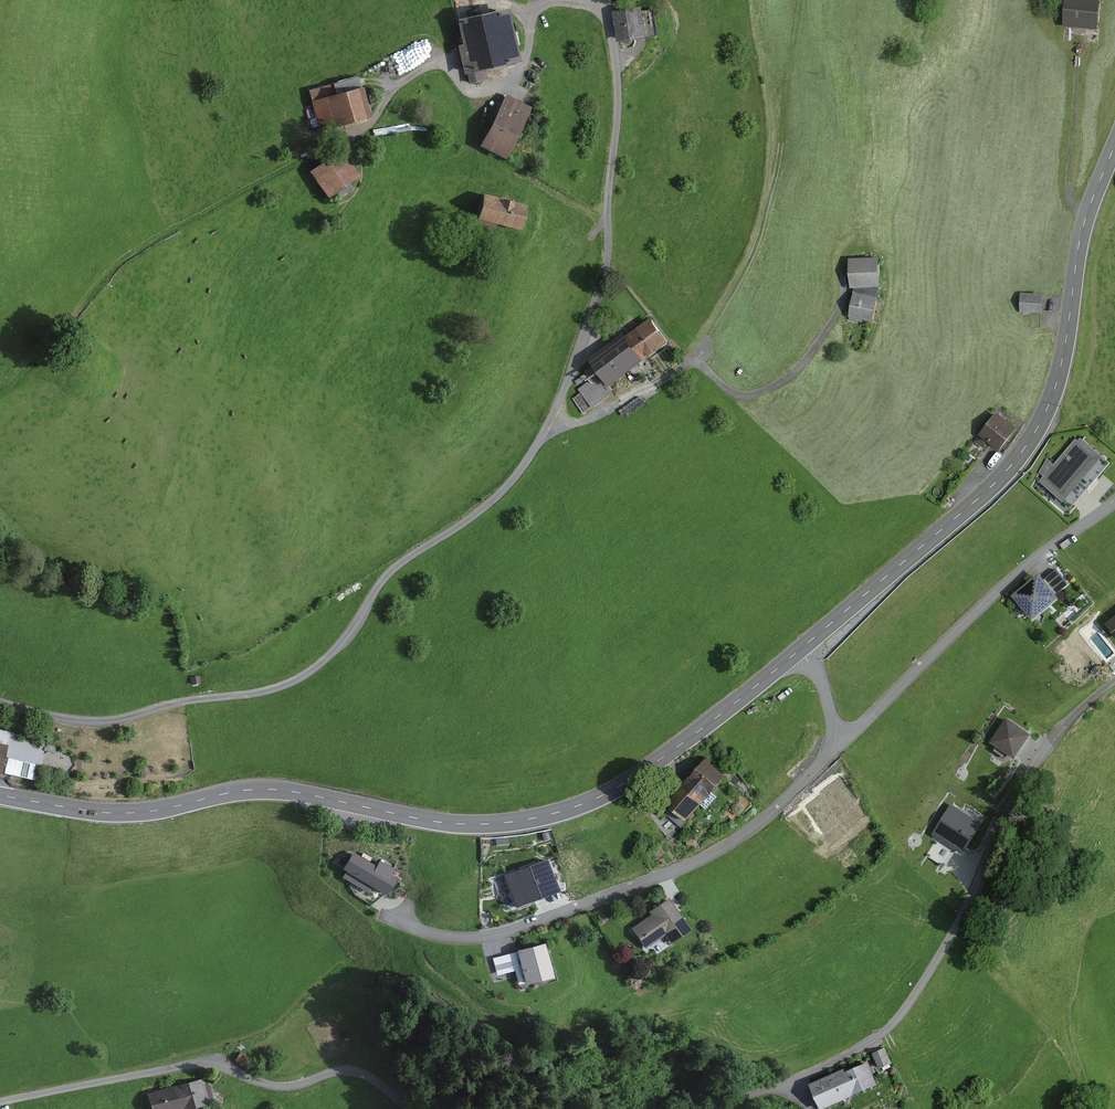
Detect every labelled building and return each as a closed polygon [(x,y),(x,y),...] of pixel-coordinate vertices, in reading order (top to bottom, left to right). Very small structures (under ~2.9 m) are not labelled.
[(1058,26),(1092,29),(1095,0),(1060,0),(1058,26)] [(641,8),(613,12),(618,42),(646,38),(641,8)] [(500,9),(448,20),(459,71),(511,60),(500,9)] [(354,81),(309,90),(317,126),(361,117),(354,81)] [(524,109),(501,96),(475,142),(498,155),(524,109)] [(335,152),(304,172),(321,196),(351,176),(335,152)] [(514,206),(473,193),(466,217),(507,230),(514,206)] [(871,260),(842,262),(844,289),(873,287),(871,260)] [(1041,294),(1019,293),(1017,312),(1039,314),(1041,294)] [(870,299),(849,294),(843,317),(864,322),(870,299)] [(655,319),(589,361),(601,381),(583,393),(594,410),(617,395),(611,384),(672,345),(655,319)] [(995,413),(973,441),(984,449),(989,444),(998,451),(1015,429),(995,413)] [(1110,461),(1080,437),(1074,439),(1053,465),(1046,459),(1039,472),(1043,476),(1039,481),(1070,509),(1110,461)] [(1055,569),(1042,580),(1054,595),(1067,584),(1055,569)] [(1037,574),(1011,595),(1031,620),(1057,598),(1054,595),(1042,580),(1037,574)] [(1105,624),(1114,636),(1114,616),(1105,624)] [(1030,734),(1006,718),(990,742),(1013,758),(1030,734)] [(43,781),(50,749),(0,739),(0,772),(43,781)] [(718,778),(698,760),(659,805),(679,823),(718,778)] [(950,804),(931,835),(937,838),(956,850),(962,854),(981,823),(950,804)] [(956,850),(937,838),(926,855),(945,867),(956,850)] [(353,853),(343,870),(388,896),(399,879),(353,853)] [(652,916),(631,928),(642,946),(658,937),(663,945),(683,933),(663,898),(647,908),(652,916)] [(536,946),(506,949),(509,984),(539,982),(536,946)] [(874,1049),(883,1065),(895,1058),(887,1043),(874,1049)] [(803,1087),(811,1108),(818,1108),(872,1089),(863,1065),(803,1087)] [(144,1093),(147,1108),(203,1108),(207,1108),(202,1082),(144,1093)]
